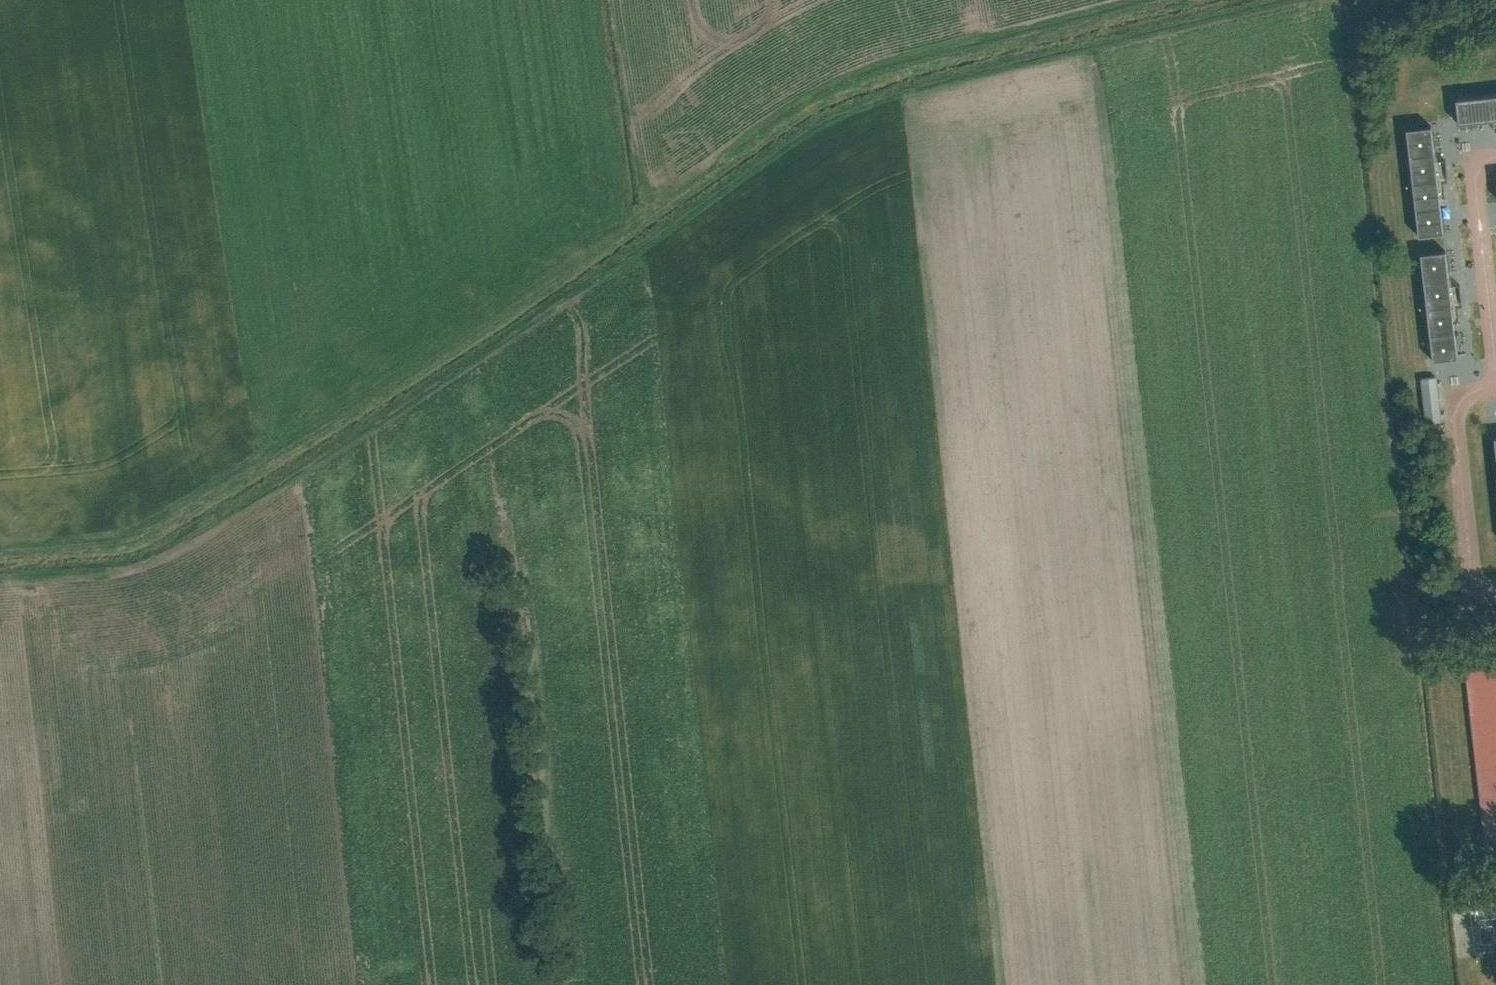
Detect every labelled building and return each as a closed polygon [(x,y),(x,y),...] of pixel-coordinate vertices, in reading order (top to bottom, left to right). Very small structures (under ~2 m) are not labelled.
[(1455,98),(1458,124),(1495,119),(1495,94),(1455,98)] [(1406,128),(1418,236),(1443,233),(1431,126),(1406,128)] [(1457,357),(1445,250),(1420,253),(1432,360),(1457,357)] [(1436,377),(1421,378),(1426,423),(1441,421),(1436,377)] [(1495,838),(1495,667),(1467,671),(1486,839),(1495,838)]
